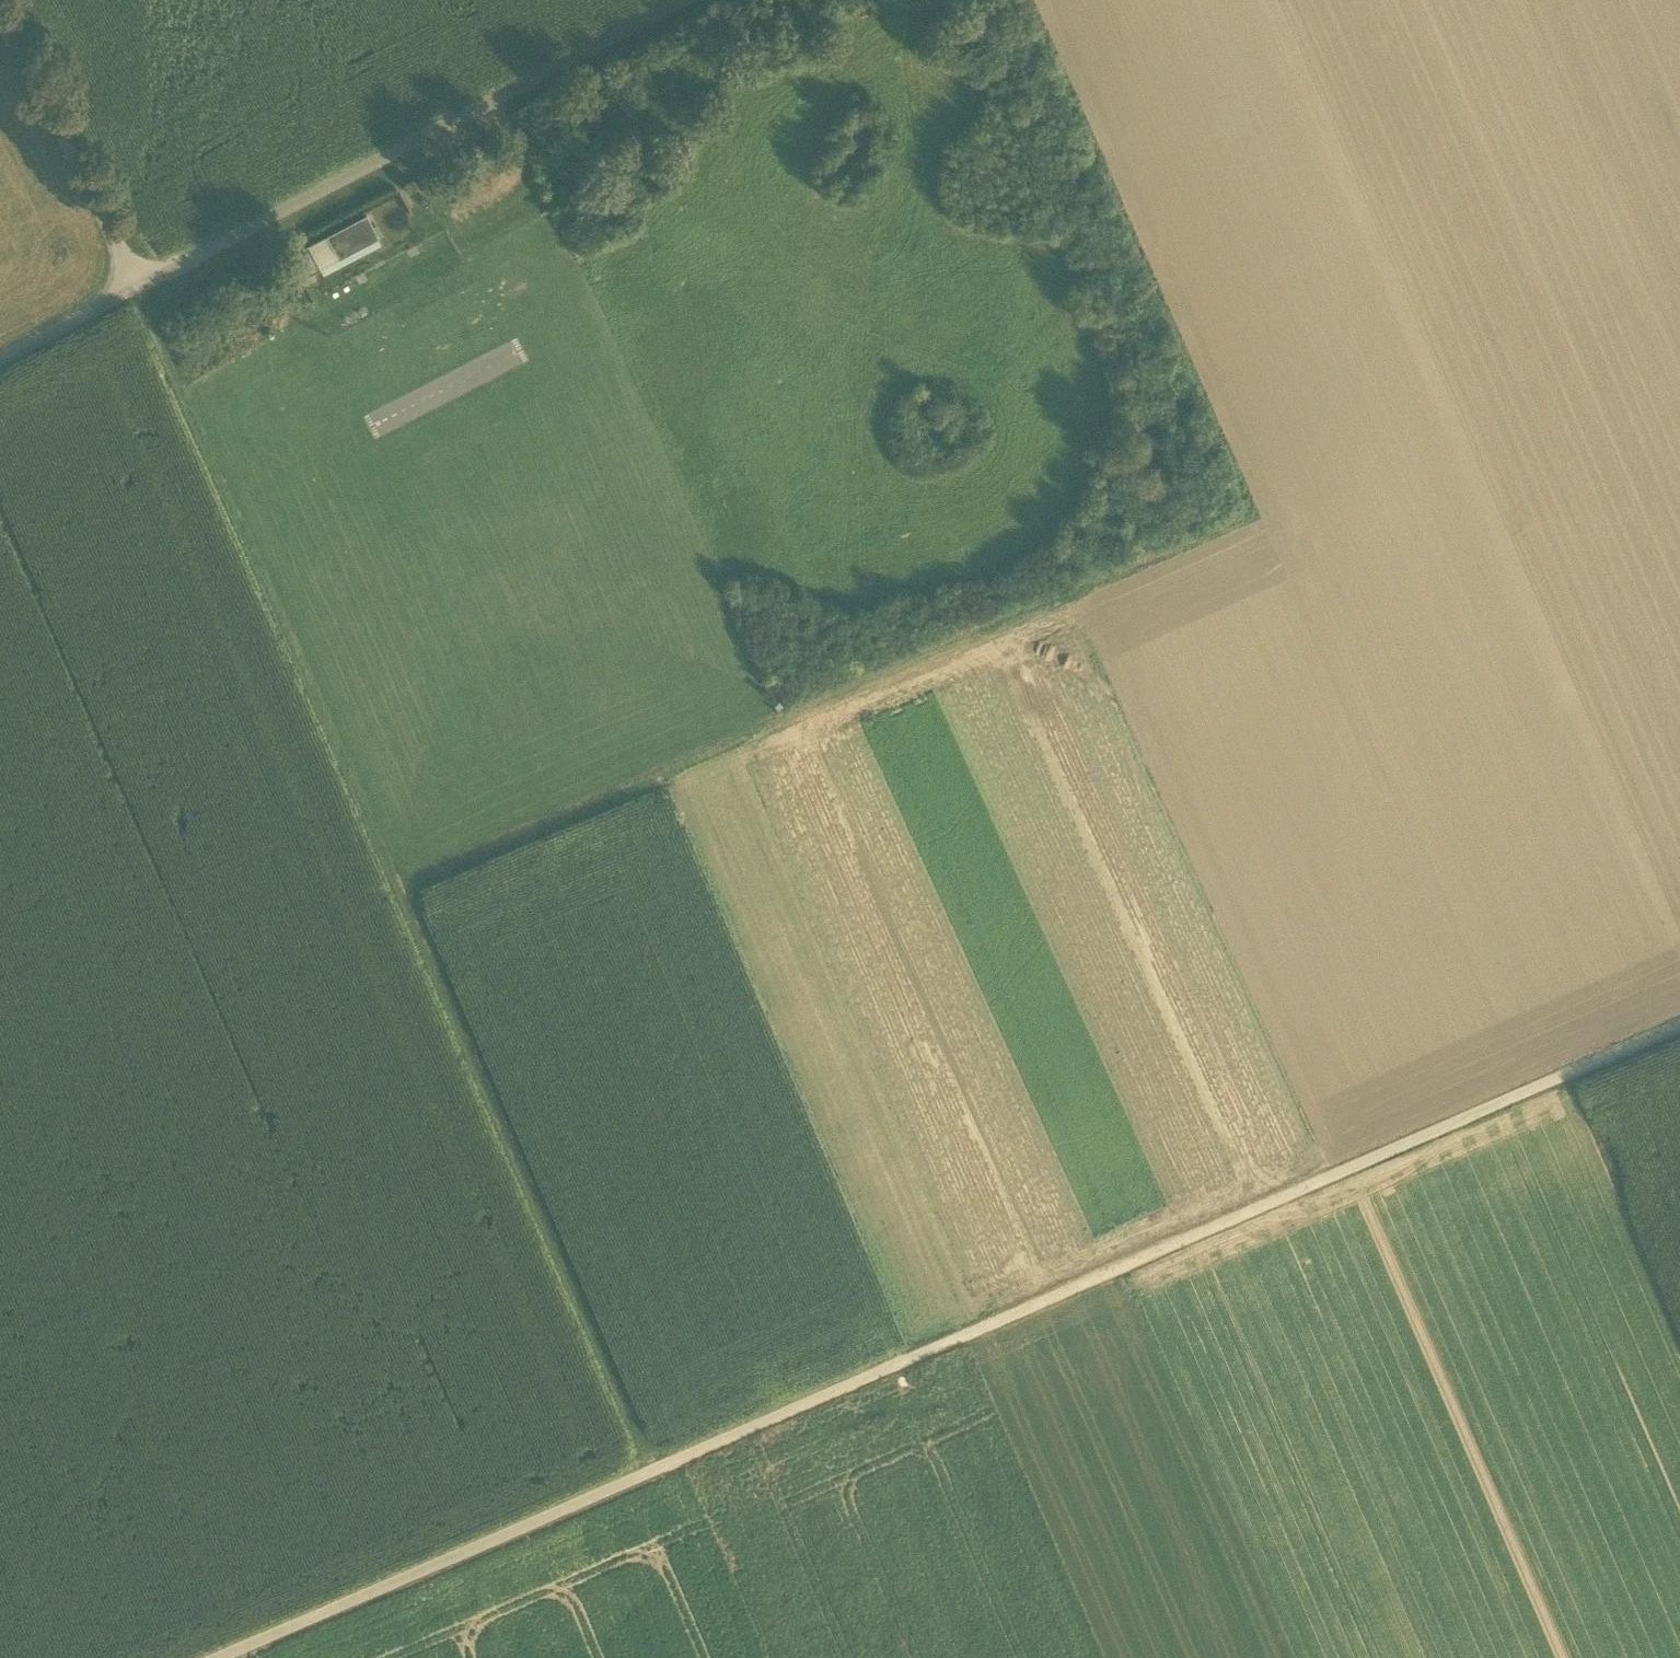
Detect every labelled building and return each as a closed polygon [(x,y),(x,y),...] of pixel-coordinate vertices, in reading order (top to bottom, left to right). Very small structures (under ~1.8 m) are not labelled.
[(328,236),(338,256),(377,235),(367,215),(328,236)] [(338,256),(328,236),(308,246),(318,266),(322,273),(381,242),(377,235),(338,256)] [(318,266),(308,246),(289,256),(299,276),(318,266)]
